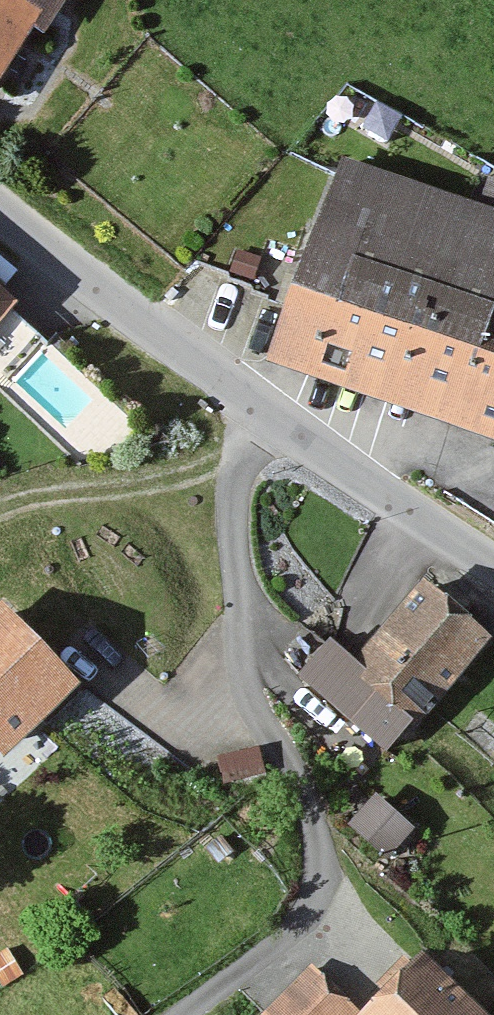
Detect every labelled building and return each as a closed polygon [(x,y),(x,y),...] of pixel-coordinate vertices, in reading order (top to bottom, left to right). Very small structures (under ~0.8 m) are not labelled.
[(40,28),(51,34),(72,0),(0,0),(0,91),(40,28)] [(340,166),(268,370),(493,450),(493,220),(340,166)] [(484,645),(423,590),(355,665),(332,645),(299,682),(383,757),(484,645)] [(3,611),(0,613),(0,763),(77,695),(3,611)] [(417,848),(374,802),(343,831),(386,877),(417,848)] [(420,962),(368,1014),(481,1014),(493,1001),(493,985),(453,945),(429,970),(420,962)] [(310,972),(263,1014),(350,1014),(310,972)]
